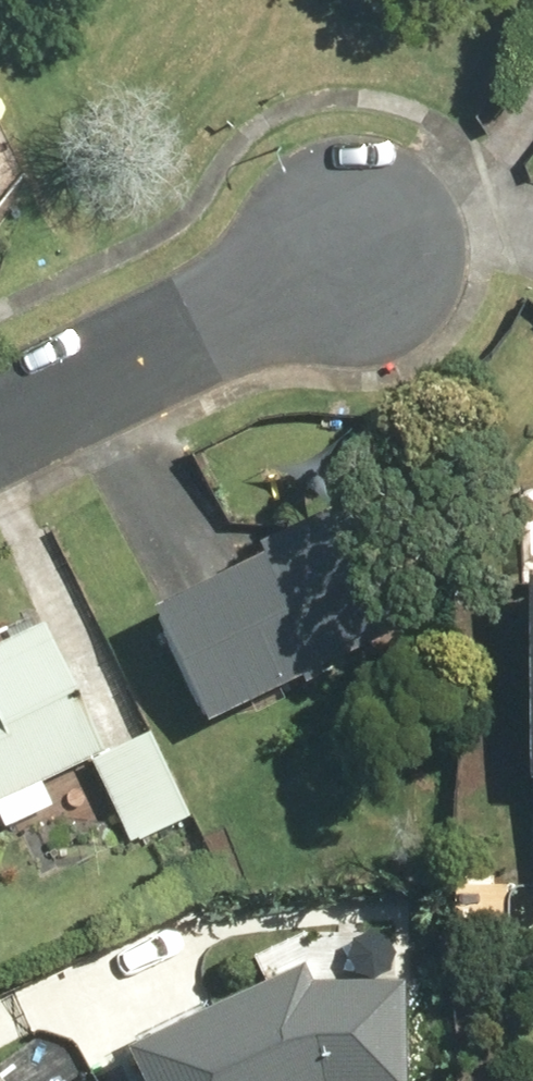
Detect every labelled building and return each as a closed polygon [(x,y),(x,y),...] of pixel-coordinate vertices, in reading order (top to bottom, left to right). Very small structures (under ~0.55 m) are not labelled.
[(352,514),(154,611),(211,727),(408,631),(352,514)] [(532,579),(525,777),(532,777),(532,579)] [(41,784),(95,759),(106,753),(45,626),(0,648),(0,814),(7,829),(52,807),(41,784)] [(151,731),(106,753),(95,759),(134,841),(191,814),(151,731)] [(304,968),(133,1052),(147,1080),(410,1080),(410,983),(311,983),(304,968)]
